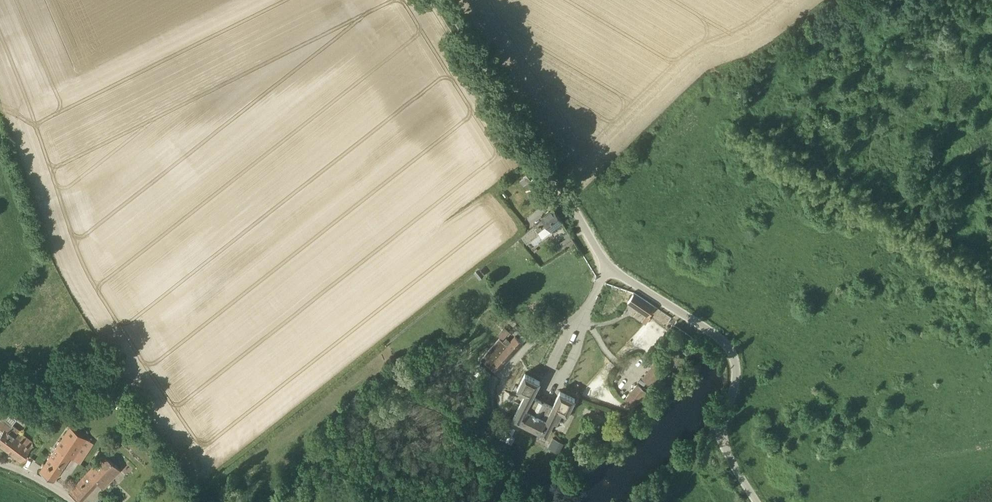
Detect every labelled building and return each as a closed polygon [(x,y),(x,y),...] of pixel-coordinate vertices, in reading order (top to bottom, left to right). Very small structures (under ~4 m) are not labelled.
[(526,173),(522,176),(524,177),(526,180),(528,183),(532,180),(526,173)] [(547,225),(550,230),(563,220),(554,209),(542,218),(543,218),(533,226),(538,232),(547,225)] [(563,247),(574,240),(571,235),(560,242),(563,247)] [(562,247),(559,242),(554,246),(557,251),(562,247)] [(481,267),(476,272),(480,278),(486,273),(481,267)] [(628,302),(649,316),(656,307),(634,293),(628,302)] [(510,331),(505,327),(498,335),(504,339),(510,331)] [(503,368),(523,343),(516,336),(510,343),(508,341),(506,343),(500,338),(481,359),(493,369),(498,364),(503,368)] [(642,378),(651,386),(664,370),(655,363),(642,378)] [(564,419),(567,413),(576,397),(560,390),(554,403),(534,393),(541,380),(525,372),(517,389),(525,392),(520,402),(517,408),(513,417),(547,435),(555,419),(558,421),(559,417),(564,419)] [(624,400),(635,408),(647,392),(637,384),(624,400)] [(29,457),(25,453),(34,441),(19,429),(12,424),(16,419),(6,411),(0,420),(0,430),(1,431),(0,433),(0,446),(24,463),(29,457)] [(134,426),(129,421),(124,426),(128,431),(134,426)] [(85,457),(95,443),(70,426),(39,471),(53,480),(69,457),(74,459),(78,452),(85,457)] [(559,453),(564,443),(554,439),(549,448),(559,453)] [(109,448),(103,454),(108,458),(114,452),(109,448)] [(102,488),(120,470),(103,454),(68,491),(81,500),(98,483),(102,488)]
